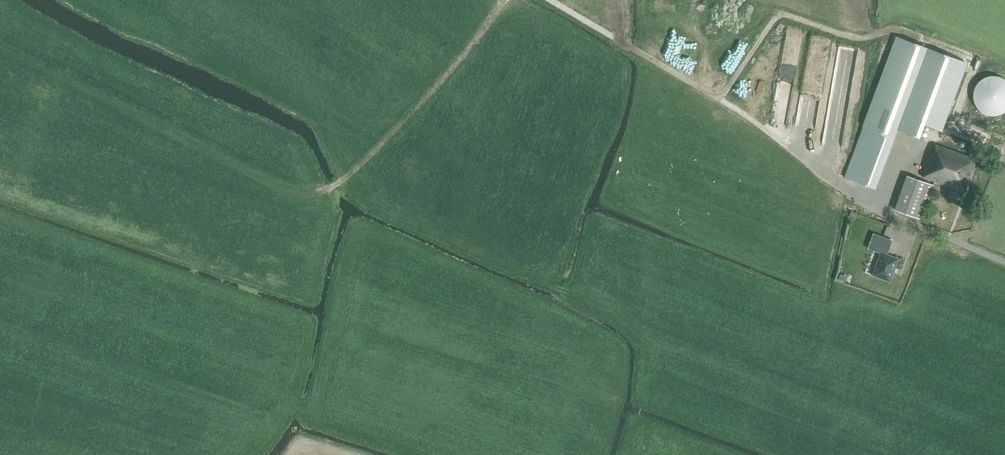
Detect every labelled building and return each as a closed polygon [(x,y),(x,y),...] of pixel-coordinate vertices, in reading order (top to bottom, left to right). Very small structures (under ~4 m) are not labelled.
[(898,37),(864,127),(894,138),(897,129),(920,137),(925,124),(940,130),(965,62),(898,37)] [(894,138),(864,127),(845,178),(875,189),(894,138)] [(922,177),(965,192),(976,160),(977,159),(936,145),(932,155),(930,154),(922,177)] [(907,176),(895,210),(921,219),(933,185),(907,176)] [(870,243),(883,248),(889,250),(892,241),(873,234),(870,243)] [(873,275),(890,281),(898,259),(881,253),(873,275)]
